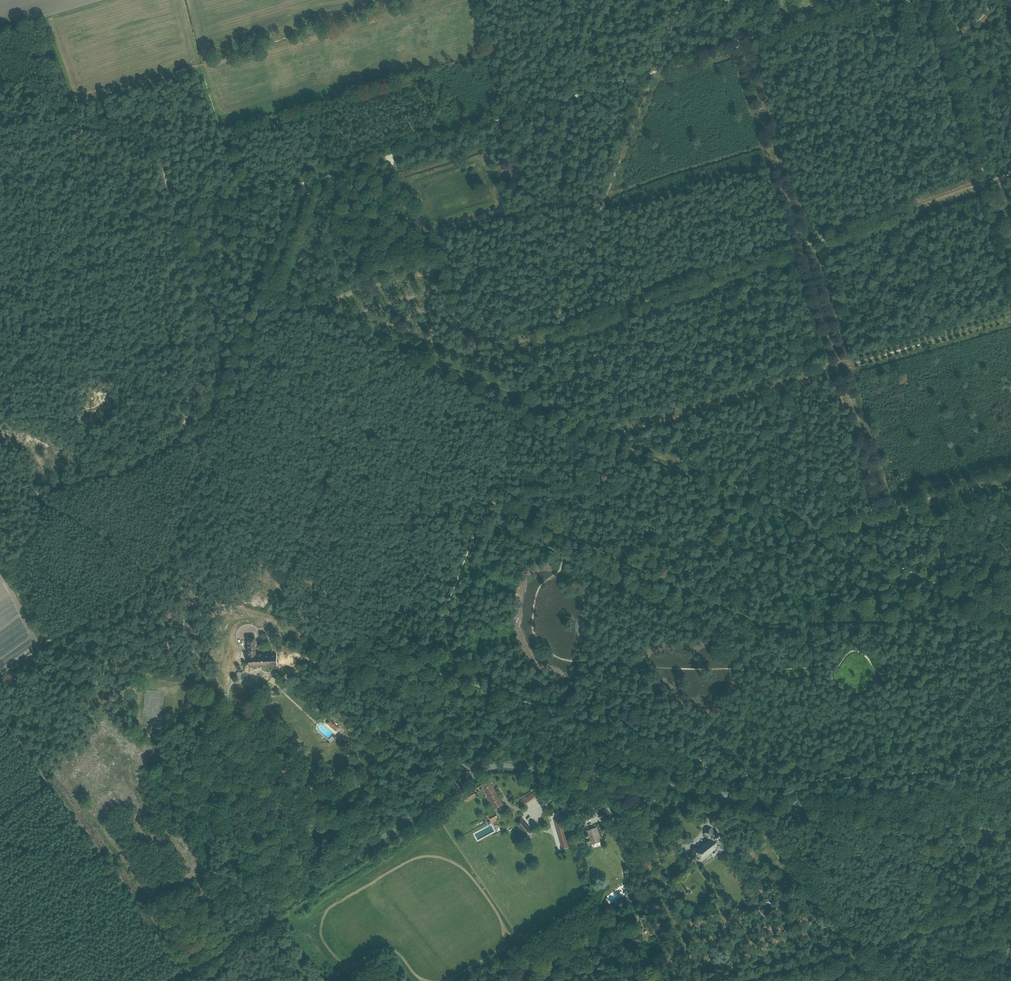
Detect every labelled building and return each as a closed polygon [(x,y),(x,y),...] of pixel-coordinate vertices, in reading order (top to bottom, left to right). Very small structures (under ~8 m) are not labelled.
[(277,666),(277,653),(261,654),(258,655),(258,654),(256,654),(256,638),(248,638),(248,655),(249,655),(250,668),(277,666)] [(339,729),(329,720),(326,723),(336,732),(339,729)] [(495,810),(503,805),(490,781),(481,785),(495,810)] [(466,803),(477,796),(473,791),(463,798),(466,803)] [(524,807),(538,798),(535,792),(527,798),(525,800),(524,799),(520,802),(524,807)] [(745,811),(755,824),(760,820),(750,807),(745,811)] [(601,813),(607,821),(612,817),(606,810),(601,813)] [(521,818),(514,824),(528,839),(535,834),(521,818)] [(562,850),(569,848),(561,819),(554,821),(562,850)] [(763,830),(770,840),(774,837),(766,827),(763,830)] [(592,846),(602,842),(597,828),(587,831),(592,846)] [(720,855),(727,850),(719,839),(721,837),(719,835),(717,837),(711,829),(704,834),(709,841),(695,851),(702,861),(716,850),(720,855)] [(796,882),(790,875),(787,877),(792,885),(796,882)] [(617,890),(605,899),(609,905),(621,895),(617,890)] [(631,897),(627,891),(624,893),(625,896),(623,898),(625,901),(631,897)]
